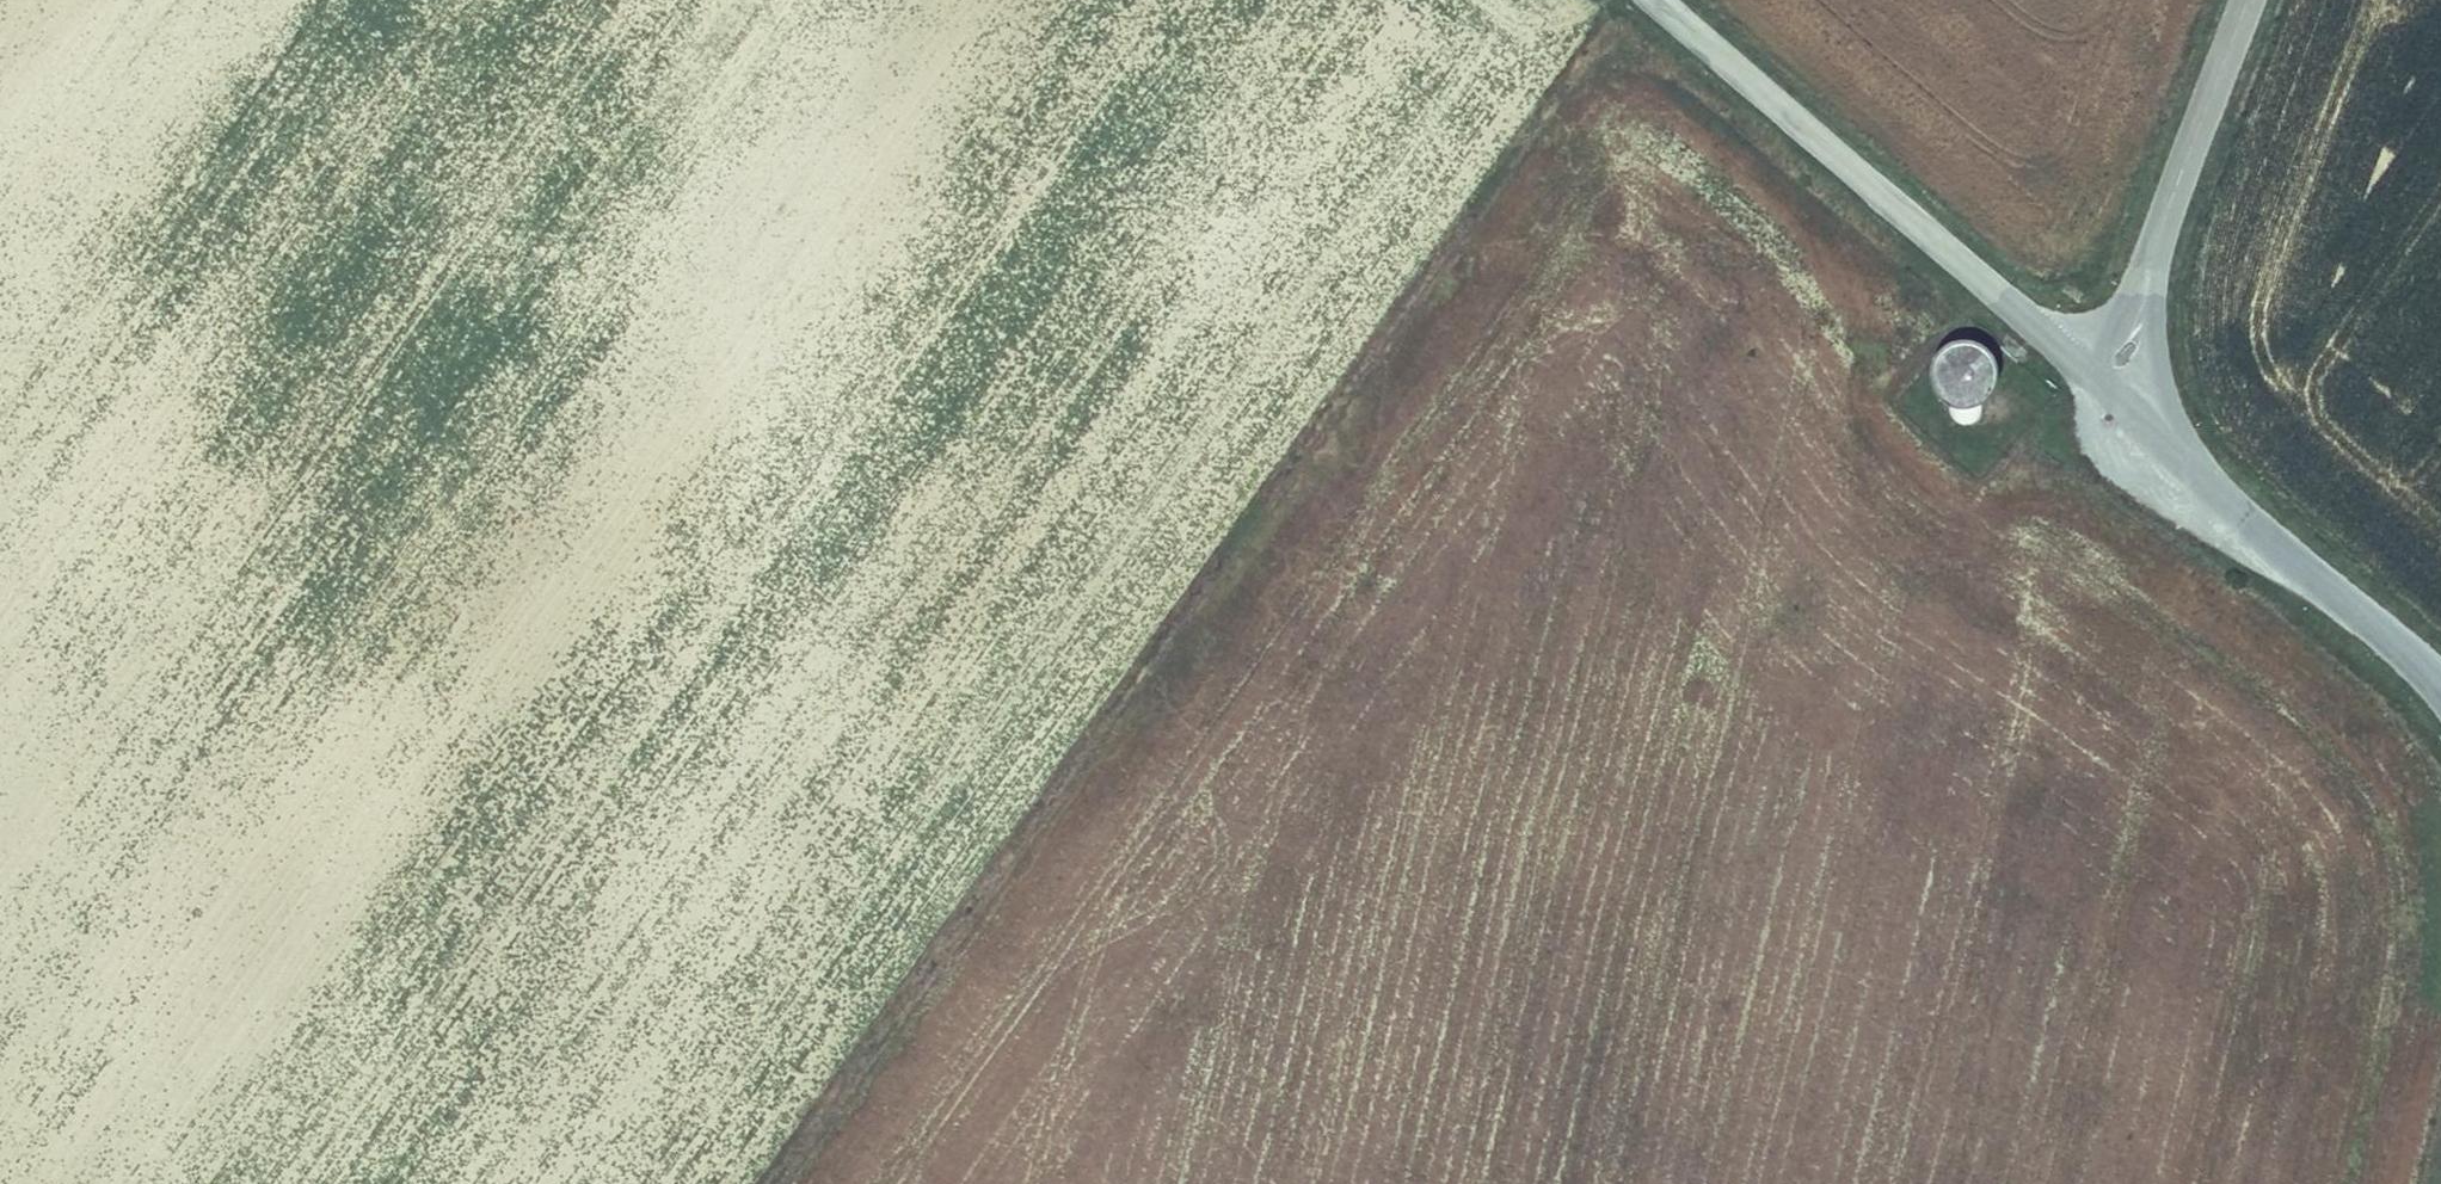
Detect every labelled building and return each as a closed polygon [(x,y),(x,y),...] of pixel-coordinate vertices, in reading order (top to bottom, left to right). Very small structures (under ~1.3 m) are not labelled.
[(2005,430),(2011,420),(2013,407),(2010,395),(2003,385),(1993,378),(1981,376),(1969,377),(1958,383),(1950,393),(1946,404),(1947,417),(1952,428),(1960,437),(1972,442),(1984,442),(1996,438),(2005,430)]
